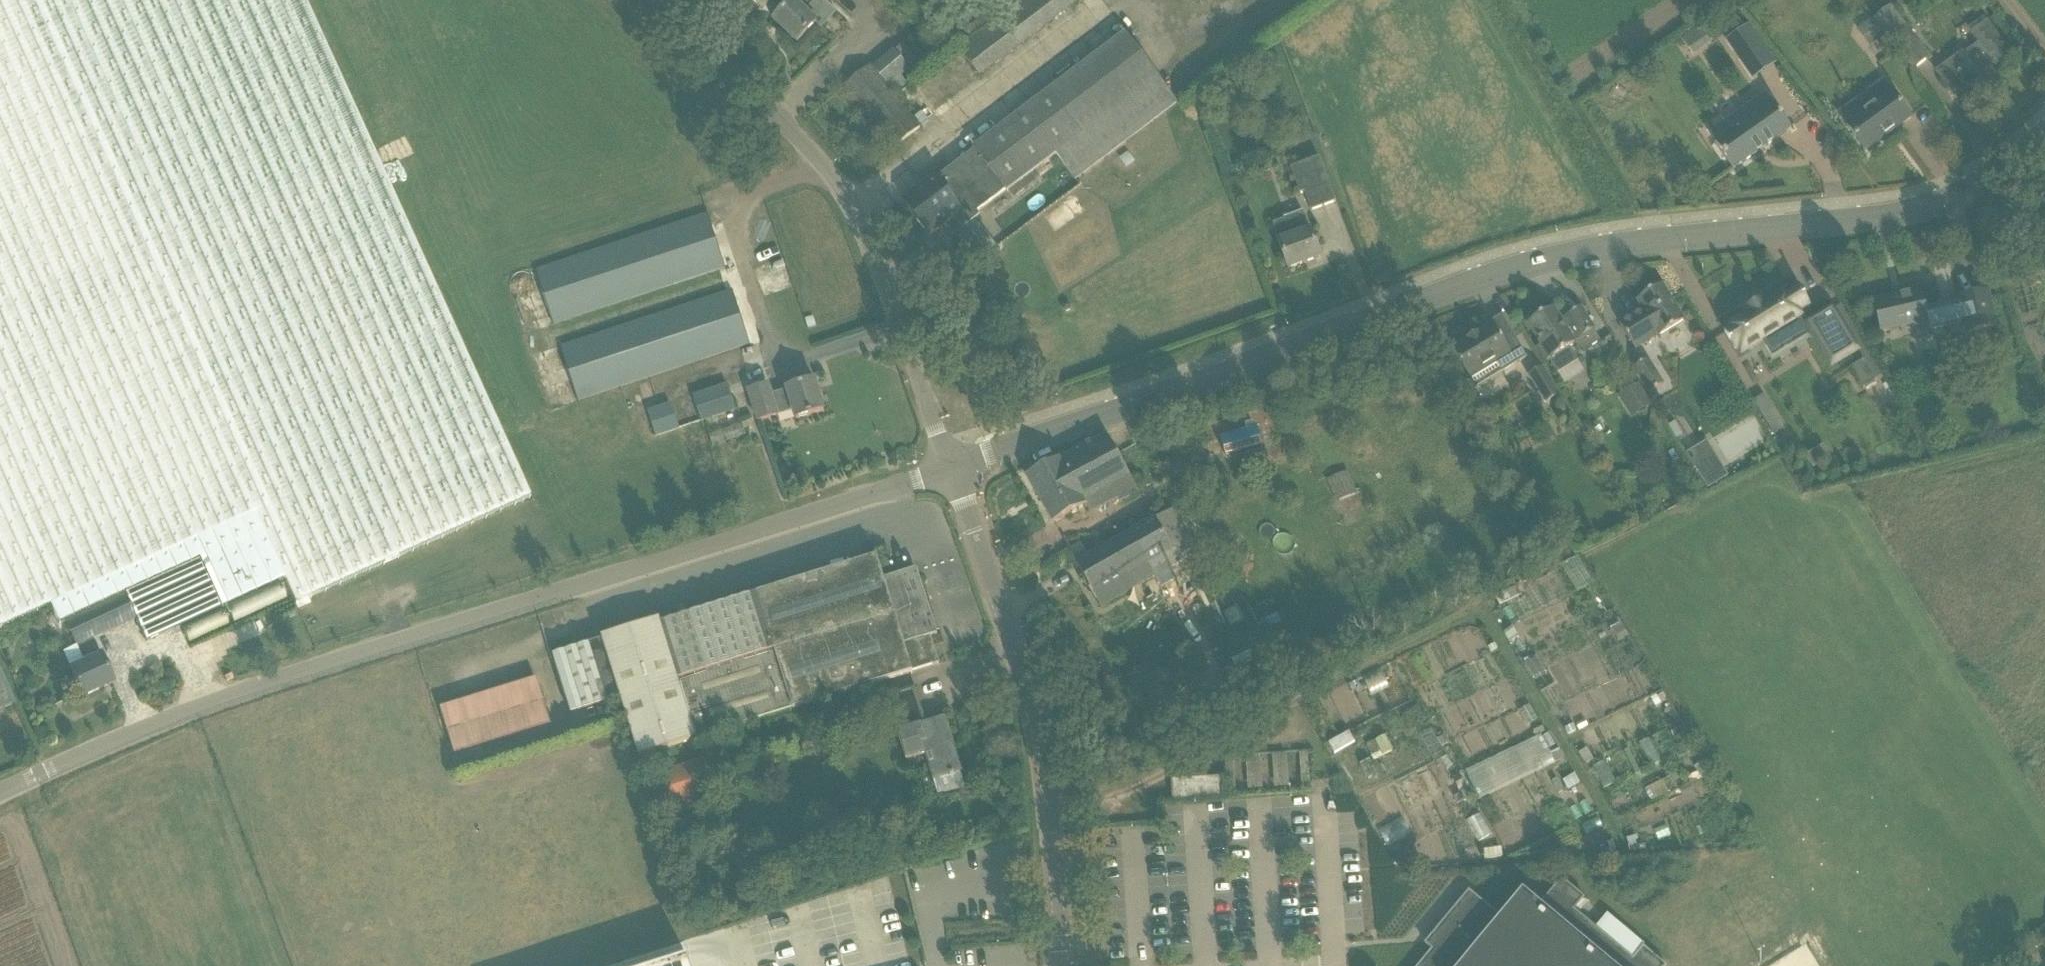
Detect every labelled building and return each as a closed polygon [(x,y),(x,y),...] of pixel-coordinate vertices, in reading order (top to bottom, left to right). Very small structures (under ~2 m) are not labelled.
[(187,625),(219,610),(284,580),(295,605),(529,498),(303,0),(0,0),(0,629),(50,607),(59,626),(65,624),(75,647),(77,646),(85,664),(70,670),(83,698),(113,684),(101,656),(100,657),(93,640),(136,621),(146,644),(187,625)] [(761,10),(769,2),(781,13),(774,21),(798,44),(815,25),(820,30),(836,13),(823,0),(750,0),(761,10)] [(1082,6),(1079,0),(1032,0),(957,45),(973,72),(1082,6)] [(1930,58),(1917,42),(1890,7),(1874,20),(1914,70),(1930,58)] [(1724,26),(1731,38),(1745,28),(1737,17),(1724,26)] [(1870,47),(1885,36),(1872,19),(1857,30),(1870,47)] [(1996,67),(2012,55),(1988,22),(1971,34),(1976,41),(1936,71),(1955,98),(1956,97),(1955,96),(1980,78),(1981,79),(1982,78),(1979,75),(1994,65),(1996,67)] [(1694,56),(1713,42),(1700,25),(1681,39),(1694,56)] [(1777,63),(1750,25),(1745,28),(1731,38),(1725,42),(1753,80),(1777,63)] [(1007,190),(1009,191),(1014,198),(1046,173),(1041,166),(1058,153),(1077,178),(1176,102),(1125,38),(1051,95),(1048,92),(946,171),(978,213),(1007,190)] [(870,65),(844,86),(870,117),(896,96),(870,65)] [(1640,68),(1635,71),(1641,82),(1646,78),(1640,68)] [(1885,82),(1867,95),(1874,105),(1846,125),(1865,151),(1911,118),(1885,82)] [(1723,124),(1729,133),(1715,143),(1734,170),(1792,129),(1773,102),(1772,103),(1766,94),(1723,124)] [(1291,168),(1301,194),(1305,193),(1312,211),(1336,203),(1320,158),(1291,168)] [(981,216),(978,213),(946,171),(904,203),(929,236),(953,217),(963,230),(981,216)] [(1272,223),(1289,269),(1321,257),(1306,211),(1272,223)] [(536,271),(553,324),(721,269),(725,268),(708,215),(536,271)] [(1659,334),(1660,337),(1684,322),(1662,286),(1638,300),(1643,310),(1620,324),(1635,349),(1659,334)] [(1726,325),(1728,328),(1724,330),(1735,348),(1738,346),(1741,351),(1802,316),(1831,366),(1836,363),(1840,369),(1855,360),(1852,354),(1857,351),(1832,309),(1814,319),(1807,306),(1809,305),(1799,287),(1788,293),(1787,290),(1765,302),(1763,299),(1758,302),(1759,304),(1752,308),(1751,306),(1745,309),(1747,313),(1726,325)] [(1926,309),(1921,288),(1900,292),(1901,296),(1875,302),(1882,333),(1915,326),(1917,333),(1930,330),(1931,331),(1945,328),(1946,328),(1963,324),(1966,340),(1997,333),(1988,291),(1957,298),(1957,299),(1941,303),(1939,303),(1940,306),(1926,309)] [(750,344),(733,291),(729,292),(561,347),(578,400),(620,387),(750,344)] [(1575,345),(1573,343),(1594,330),(1580,308),(1569,316),(1570,318),(1561,323),(1553,309),(1529,324),(1542,345),(1538,348),(1547,362),(1549,360),(1558,374),(1578,362),(1570,348),(1575,345)] [(1496,361),(1502,373),(1527,357),(1512,333),(1502,339),(1494,325),(1478,335),(1478,334),(1468,340),(1468,341),(1453,350),(1469,378),(1496,361)] [(1876,381),(1864,360),(1851,368),(1863,389),(1876,381)] [(1649,361),(1633,371),(1648,396),(1665,386),(1649,361)] [(1543,368),(1529,377),(1545,406),(1560,397),(1543,368)] [(749,391),(759,422),(794,411),(796,420),(824,411),(815,380),(773,395),(770,384),(749,391)] [(1626,391),(1640,413),(1653,405),(1639,383),(1626,391)] [(730,385),(693,397),(702,423),(737,411),(730,385)] [(1784,429),(1763,395),(1753,401),(1774,435),(1784,429)] [(646,409),(655,436),(680,429),(671,402),(646,409)] [(1257,431),(1221,441),(1226,457),(1262,447),(1257,431)] [(1053,523),(1055,523),(1088,505),(1086,502),(1112,488),(1119,502),(1138,492),(1107,435),(1061,459),(1060,458),(1027,476),(1053,523)] [(1695,467),(1708,490),(1718,483),(1705,461),(1695,467)] [(1347,473),(1327,481),(1336,504),(1356,495),(1347,473)] [(1082,545),(1071,551),(1069,551),(1101,607),(1128,592),(1124,586),(1138,578),(1141,584),(1154,577),(1151,571),(1165,563),(1169,569),(1197,554),(1172,511),(1089,557),(1082,545)] [(552,656),(570,714),(621,698),(639,757),(939,664),(931,637),(938,635),(932,616),(930,616),(920,582),(906,573),(884,580),(877,557),(771,590),(768,579),(747,585),(751,597),(661,625),(660,620),(602,638),(603,640),(552,656)] [(1177,663),(1181,653),(1170,648),(1166,658),(1177,663)] [(0,674),(0,711),(14,704),(0,674)] [(451,750),(548,725),(536,678),(438,704),(451,750)] [(1358,681),(1348,685),(1352,693),(1362,689),(1358,681)] [(919,725),(908,692),(891,698),(901,730),(897,731),(906,761),(932,753),(940,780),(933,782),(939,797),(966,788),(961,774),(963,773),(945,716),(919,725)] [(1349,732),(1330,744),(1335,752),(1354,739),(1349,732)] [(1480,798),(1553,762),(1539,734),(1466,770),(1480,798)] [(1254,756),(1255,784),(1288,783),(1287,755),(1254,756)] [(663,771),(673,803),(676,814),(682,813),(717,802),(705,758),(663,771)] [(1222,797),(1220,777),(1171,780),(1173,800),(1222,797)] [(1551,891),(1540,906),(1523,892),(1501,918),(1469,891),(1425,944),(1432,950),(1419,965),(1666,965),(1644,947),(1634,960),(1596,929),(1574,910),(1584,898),(1563,879),(1551,891)] [(1634,960),(1644,947),(1645,946),(1608,915),(1596,929),(1634,960)]
